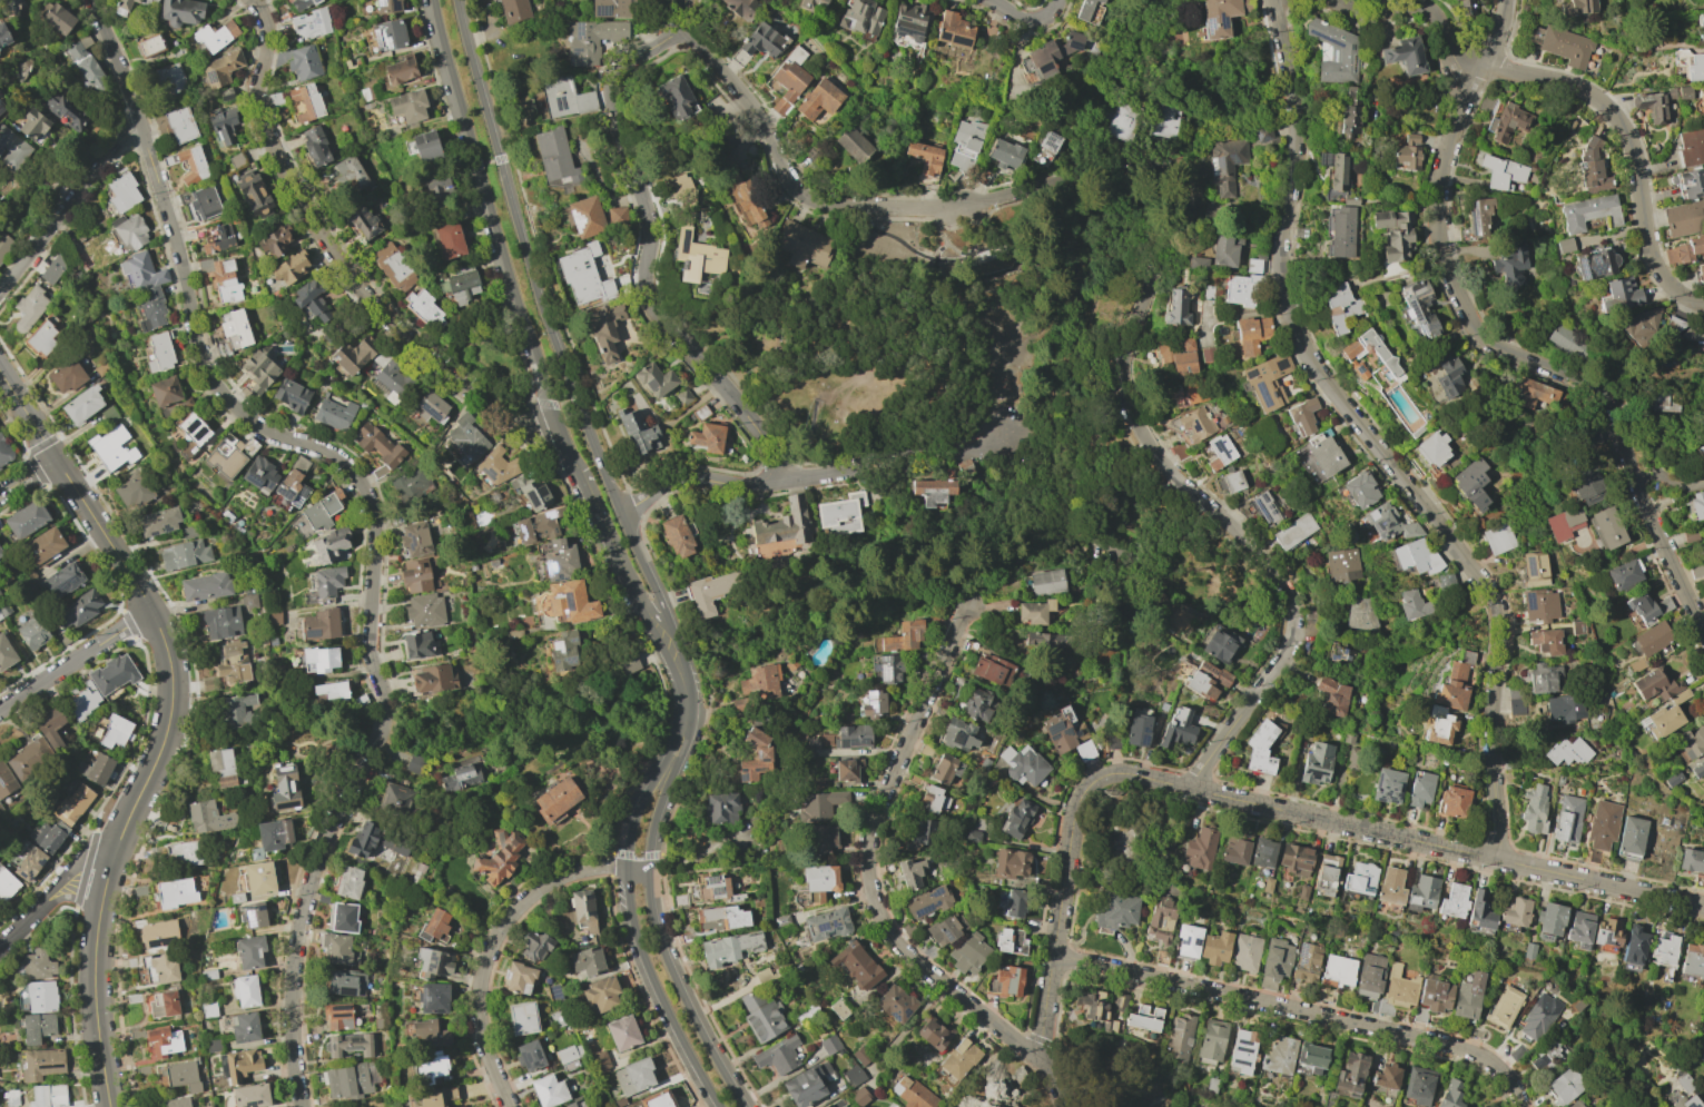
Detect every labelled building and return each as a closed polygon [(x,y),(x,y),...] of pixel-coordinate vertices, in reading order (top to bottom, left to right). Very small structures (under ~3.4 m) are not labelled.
[(112,12),(117,0),(131,0),(125,18),(112,12)] [(158,19),(161,0),(186,0),(204,3),(201,19),(198,18),(197,22),(193,24),(179,22),(179,24),(177,27),(174,28),(170,27),(168,24),(167,20),(158,19)] [(290,1),(293,0),(323,0),(311,7),(309,4),(296,12),(290,1)] [(377,13),(376,0),(400,0),(401,11),(377,13)] [(493,3),(492,0),(526,0),(531,18),(505,24),(500,1),(493,3)] [(592,17),(592,0),(638,0),(639,16),(592,17)] [(726,4),(721,0),(754,0),(761,6),(749,22),(739,14),(738,17),(725,6),(726,4)] [(796,7),(799,0),(826,0),(821,11),(814,9),(812,13),(796,7)] [(847,10),(851,0),(874,0),(871,6),(885,10),(874,37),(863,32),(861,33),(853,30),(853,32),(836,26),(840,13),(843,13),(845,9),(847,10)] [(1075,18),(1082,0),(1103,0),(1102,3),(1101,3),(1100,7),(1103,8),(1095,26),(1075,18)] [(1206,40),(1201,0),(1251,0),(1253,12),(1227,16),(1230,37),(1206,40)] [(1462,18),(1459,0),(1472,0),(1475,16),(1462,18)] [(1569,2),(1569,0),(1595,0),(1596,12),(1560,16),(1559,3),(1569,2)] [(47,12),(45,11),(50,4),(51,6),(55,1),(77,20),(63,36),(42,18),(47,12)] [(893,41),(889,40),(899,1),(918,6),(918,3),(928,6),(920,37),(922,38),(920,43),(915,49),(912,49),(909,46),(906,45),(903,47),(895,46),(893,41)] [(296,32),(294,33),(289,18),(304,13),(304,17),(311,14),(309,10),(324,7),(331,31),(303,39),(302,36),(296,32)] [(937,31),(935,30),(936,28),(935,28),(936,21),(939,21),(943,9),(956,12),(955,16),(958,16),(957,19),(966,21),(965,26),(974,28),(968,50),(967,50),(966,55),(949,51),(949,53),(943,51),(942,53),(934,51),(935,49),(933,48),(937,31)] [(1358,37),(1357,81),(1317,80),(1318,61),(1329,61),(1330,46),(1304,33),(1304,23),(1313,17),(1358,37)] [(378,26),(377,23),(398,18),(398,20),(401,20),(401,22),(402,22),(406,41),(405,41),(406,45),(404,45),(405,46),(385,50),(385,49),(377,50),(372,27),(378,26)] [(205,23),(208,28),(211,27),(215,30),(229,19),(239,31),(210,53),(200,41),(196,45),(189,36),(205,23)] [(745,38),(746,39),(760,21),(781,37),(784,34),(790,40),(782,49),(780,48),(772,57),(771,57),(770,58),(767,56),(768,53),(761,48),(758,51),(753,48),(747,56),(737,48),(745,38)] [(11,40),(0,46),(0,23),(2,22),(11,40)] [(569,22),(628,22),(628,38),(598,38),(598,66),(572,66),(572,56),(569,56),(569,22)] [(1538,41),(1529,39),(1533,26),(1543,29),(1544,24),(1594,41),(1590,51),(1588,50),(1582,71),(1564,65),(1566,58),(1536,49),(1538,41)] [(1027,51),(1026,50),(1041,43),(1042,45),(1051,40),(1054,48),(1062,45),(1064,39),(1063,38),(1063,36),(1064,36),(1066,30),(1084,36),(1080,51),(1075,50),(1051,61),(1052,65),(1053,63),(1055,67),(1054,68),(1056,73),(1042,80),(1041,78),(1036,80),(1032,69),(1033,69),(1025,52),(1027,51)] [(158,31),(166,49),(141,59),(135,41),(158,31)] [(1647,33),(1648,50),(1633,51),(1632,33),(1647,33)] [(1398,46),(1397,40),(1417,34),(1426,71),(1406,77),(1401,59),(1383,63),(1380,50),(1398,46)] [(87,36),(91,42),(82,49),(86,52),(73,60),(66,48),(87,36)] [(290,60),(287,51),(312,43),(322,73),(297,81),(294,70),(288,71),(286,61),(290,60)] [(795,45),(807,53),(796,66),(810,77),(780,116),(771,108),(786,89),(770,77),(795,45)] [(183,46),(186,53),(174,59),(170,51),(183,46)] [(225,56),(224,53),(239,48),(245,65),(226,71),(230,82),(209,89),(200,63),(225,56)] [(401,60),(400,56),(411,52),(417,76),(388,85),(383,66),(401,60)] [(1691,55),(1703,54),(1703,80),(1687,80),(1686,66),(1691,65),(1691,55)] [(80,61),(79,60),(85,57),(86,58),(90,55),(104,77),(101,78),(105,82),(93,89),(91,85),(89,86),(76,65),(80,61)] [(176,61),(186,86),(160,96),(151,72),(176,61)] [(679,72),(695,102),(687,106),(691,115),(674,122),(662,98),(661,99),(654,86),(679,72)] [(570,76),(573,95),(593,90),(597,109),(550,119),(542,81),(570,76)] [(801,101),(799,99),(806,91),(808,93),(823,77),(844,96),(828,113),(821,108),(809,121),(795,109),(801,101)] [(292,89),(292,91),(297,89),(297,88),(312,82),(316,93),(317,92),(325,113),(296,123),(294,115),(305,111),(301,99),(289,103),(285,91),(292,89)] [(1360,87),(1358,135),(1339,134),(1340,105),(1345,105),(1346,86),(1360,87)] [(230,87),(234,97),(221,101),(217,91),(230,87)] [(1692,87),(1692,98),(1667,99),(1666,88),(1692,87)] [(422,89),(427,106),(423,107),(426,118),(415,121),(417,128),(406,131),(402,112),(392,116),(386,99),(422,89)] [(52,92),(58,97),(62,91),(90,113),(76,131),(48,110),(51,106),(46,100),(52,92)] [(279,91),(284,102),(270,107),(266,96),(279,91)] [(1631,96),(1664,93),(1666,123),(1651,125),(1648,108),(1632,109),(1631,96)] [(1106,108),(1114,111),(1120,99),(1143,110),(1129,144),(1104,132),(1110,120),(1103,117),(1106,108)] [(1490,117),(1497,120),(1505,100),(1516,106),(1515,108),(1533,116),(1526,132),(1511,127),(1504,145),(1489,138),(1491,132),(1485,129),(1490,117)] [(186,106),(198,136),(177,145),(164,115),(186,106)] [(234,106),(237,112),(234,115),(237,122),(229,126),(236,141),(224,146),(218,130),(213,132),(206,117),(211,115),(209,110),(221,106),(224,110),(234,106)] [(1155,106),(1180,110),(1173,141),(1150,136),(1155,106)] [(26,119),(23,117),(31,107),(51,122),(42,134),(46,137),(38,146),(17,129),(26,119)] [(955,142),(951,141),(959,120),(967,123),(968,121),(986,123),(966,175),(955,169),(956,167),(946,162),(955,142)] [(13,171),(0,160),(7,152),(3,150),(0,154),(0,123),(31,149),(13,171)] [(1268,123),(1272,138),(1257,144),(1252,129),(1268,123)] [(317,125),(326,142),(324,144),(331,159),(314,167),(302,141),(305,140),(301,131),(317,125)] [(548,130),(548,128),(561,125),(572,169),(581,167),(584,180),(570,184),(569,176),(545,181),(534,135),(548,130)] [(848,125),(873,149),(858,164),(834,140),(848,125)] [(1703,127),(1703,128),(1703,162),(1681,168),(1676,150),(1680,149),(1676,132),(1703,127)] [(413,139),(412,136),(434,129),(442,157),(420,164),(416,152),(407,155),(403,141),(413,139)] [(1046,130),(1061,138),(1045,167),(1031,159),(1046,130)] [(1392,152),(1393,152),(1395,145),(1405,145),(1405,134),(1418,134),(1418,154),(1420,154),(1420,160),(1418,160),(1418,169),(1414,169),(1412,171),(1408,171),(1408,169),(1393,168),(1393,156),(1392,156),(1392,152)] [(1595,151),(1597,159),(1599,158),(1603,177),(1611,176),(1613,187),(1594,190),(1595,192),(1585,194),(1585,191),(1583,192),(1579,169),(1584,169),(1583,161),(1579,162),(1578,155),(1582,155),(1580,149),(1583,148),(1589,135),(1602,140),(1595,151)] [(995,138),(1012,146),(1013,144),(1024,149),(1015,169),(1004,165),(1002,169),(995,166),(997,161),(987,156),(995,138)] [(1213,148),(1213,142),(1245,139),(1249,162),(1231,165),(1234,197),(1218,199),(1217,185),(1212,185),(1211,176),(1215,176),(1214,156),(1210,157),(1209,148),(1213,148)] [(907,140),(943,149),(936,174),(930,171),(929,176),(918,174),(922,158),(905,154),(907,140)] [(198,145),(207,169),(210,174),(209,175),(199,178),(187,188),(179,179),(189,171),(188,169),(184,169),(180,168),(179,164),(181,160),(164,167),(161,158),(198,145)] [(239,151),(246,164),(235,170),(228,158),(239,151)] [(1331,152),(1347,154),(1345,190),(1329,189),(1331,152)] [(352,154),(368,180),(357,187),(353,180),(341,187),(335,178),(339,176),(333,165),(352,154)] [(1524,182),(1506,179),(1505,190),(1486,187),(1489,168),(1478,165),(1481,154),(1500,160),(1500,158),(1528,168),(1524,182)] [(116,178),(114,174),(125,167),(136,184),(132,186),(141,199),(118,214),(108,199),(115,196),(107,184),(116,178)] [(1674,174),(1703,167),(1703,184),(1703,192),(1702,192),(1702,196),(1681,200),(1676,182),(1669,185),(1667,178),(1675,176),(1674,174)] [(238,181),(236,177),(248,170),(250,176),(256,172),(273,206),(268,208),(270,212),(259,218),(256,214),(253,216),(236,184),(238,181)] [(430,177),(429,176),(435,174),(435,176),(447,172),(452,192),(445,194),(447,202),(443,204),(443,205),(441,206),(440,204),(431,207),(424,179),(430,177)] [(693,188),(670,197),(663,181),(687,172),(693,188)] [(747,177),(771,223),(757,230),(746,209),(741,211),(736,201),(740,199),(732,185),(747,177)] [(191,200),(189,192),(210,185),(221,211),(199,220),(196,210),(191,211),(188,202),(191,200)] [(594,194),(605,228),(578,237),(567,202),(594,194)] [(1614,194),(1622,226),(1608,228),(1605,215),(1582,220),(1584,231),(1577,233),(1577,234),(1573,235),(1573,234),(1567,235),(1566,231),(1564,231),(1563,226),(1565,226),(1560,206),(1614,194)] [(1343,195),(1358,195),(1358,205),(1342,204),(1343,195)] [(1493,197),(1494,208),(1490,208),(1491,214),(1484,215),(1485,224),(1487,224),(1487,227),(1486,227),(1486,236),(1470,237),(1466,199),(1493,197)] [(1700,212),(1703,230),(1667,238),(1661,209),(1703,199),(1703,212),(1700,212)] [(362,202),(371,217),(374,215),(377,220),(378,219),(384,227),(365,240),(353,221),(351,223),(344,215),(362,202)] [(1331,212),(1337,212),(1337,206),(1355,207),(1352,257),(1329,256),(1331,212)] [(626,207),(627,225),(609,226),(608,208),(626,207)] [(1391,210),(1391,212),(1403,211),(1405,221),(1407,221),(1408,228),(1410,228),(1412,249),(1406,250),(1407,256),(1406,256),(1406,259),(1383,261),(1381,247),(1387,246),(1386,230),(1396,229),(1396,225),(1372,228),(1370,212),(1391,210)] [(109,223),(120,215),(124,220),(136,212),(147,230),(144,231),(149,239),(132,250),(128,243),(124,245),(109,223)] [(456,219),(466,254),(443,260),(433,226),(456,219)] [(786,219),(835,241),(823,268),(805,260),(800,269),(785,263),(789,254),(774,246),(786,219)] [(219,239),(215,227),(228,223),(235,245),(204,255),(200,245),(219,239)] [(285,224),(289,229),(287,231),(293,239),(284,245),(287,250),(274,258),(267,248),(263,251),(256,243),(285,224)] [(691,226),(689,241),(713,245),(713,248),(726,249),(723,275),(698,271),(697,284),(679,281),(682,261),(673,260),(678,225),(691,226)] [(1294,227),(1308,228),(1308,238),(1293,237),(1294,227)] [(12,243),(0,259),(0,234),(12,243)] [(1214,235),(1242,238),(1241,247),(1238,247),(1234,268),(1211,265),(1214,235)] [(1686,239),(1703,235),(1703,251),(1691,254),(1692,260),(1676,264),(1676,261),(1666,264),(1664,250),(1673,248),(1673,246),(1687,243),(1686,239)] [(1570,237),(1574,249),(1558,253),(1555,240),(1570,237)] [(570,254),(569,251),(585,246),(584,243),(594,239),(600,254),(590,257),(598,283),(611,279),(617,296),(599,302),(598,297),(574,305),(568,283),(563,284),(555,258),(570,254)] [(372,255),(390,241),(415,275),(414,276),(417,280),(402,291),(398,287),(396,289),(374,260),(376,259),(372,255)] [(1513,248),(1513,246),(1525,245),(1527,269),(1514,270),(1516,286),(1504,287),(1503,271),(1491,273),(1490,259),(1498,258),(1497,250),(1513,248)] [(1609,253),(1615,254),(1617,257),(1618,260),(1617,264),(1614,267),(1615,273),(1579,280),(1574,256),(1587,253),(1586,251),(1592,249),(1592,247),(1599,245),(1600,249),(1608,247),(1609,253)] [(302,248),(305,254),(303,256),(309,265),(303,269),(304,273),(285,286),(279,277),(275,280),(269,271),(302,248)] [(130,259),(129,255),(146,249),(154,273),(166,268),(169,280),(151,287),(151,285),(135,290),(128,273),(122,275),(118,263),(130,259)] [(58,253),(70,261),(51,285),(40,276),(39,275),(58,251),(58,253)] [(210,257),(211,263),(233,258),(235,269),(233,270),(236,284),(239,283),(240,288),(238,288),(242,299),(230,302),(230,300),(219,303),(213,270),(198,274),(196,260),(210,257)] [(1190,257),(1209,258),(1208,269),(1189,268),(1190,257)] [(1245,258),(1261,259),(1260,273),(1245,271),(1245,258)] [(446,280),(445,277),(460,273),(457,267),(472,263),(479,285),(477,286),(479,291),(467,295),(469,299),(464,300),(465,304),(455,307),(450,290),(441,293),(437,284),(446,280)] [(1696,265),(1700,286),(1703,285),(1703,263),(1696,265)] [(1229,275),(1248,278),(1248,283),(1254,284),(1251,308),(1240,306),(1241,304),(1224,302),(1229,275)] [(297,295),(294,290),(313,276),(316,279),(321,276),(327,286),(316,295),(332,315),(322,323),(315,314),(313,316),(304,304),(298,308),(292,299),(297,295)] [(1607,295),(1605,281),(1631,276),(1633,289),(1639,288),(1642,302),(1636,303),(1636,304),(1600,312),(1597,297),(1607,295)] [(1343,280),(1350,300),(1359,297),(1365,310),(1342,318),(1346,332),(1333,336),(1324,309),(1327,308),(1323,298),(1327,297),(1323,288),(1343,280)] [(1414,280),(1415,283),(1420,280),(1422,285),(1427,284),(1432,298),(1427,300),(1429,304),(1424,307),(1427,315),(1431,313),(1438,328),(1435,329),(1437,334),(1428,338),(1427,336),(1422,338),(1417,324),(1416,325),(1411,316),(1408,318),(1403,309),(1407,308),(1398,288),(1414,280)] [(1201,284),(1213,285),(1212,300),(1199,299),(1201,284)] [(20,297),(22,299),(33,285),(41,290),(39,294),(48,302),(24,330),(21,332),(18,332),(16,329),(14,326),(14,324),(22,314),(13,307),(20,297)] [(147,293),(145,289),(158,285),(164,302),(161,303),(166,314),(161,315),(165,324),(141,333),(137,322),(144,318),(136,297),(147,293)] [(410,290),(413,295),(420,287),(433,299),(431,303),(443,314),(440,317),(445,323),(434,335),(403,306),(405,304),(401,299),(410,290)] [(1162,313),(1164,313),(1164,312),(1168,312),(1169,288),(1186,289),(1184,313),(1190,314),(1189,325),(1173,324),(1173,326),(1171,325),(1171,324),(1162,323),(1163,320),(1161,319),(1162,313)] [(598,332),(593,319),(601,316),(600,312),(621,304),(626,317),(612,323),(613,326),(612,326),(617,340),(610,343),(617,359),(604,364),(600,352),(598,353),(597,348),(598,347),(595,340),(594,342),(592,334),(598,332)] [(1661,306),(1643,358),(1607,319),(1661,306)] [(227,340),(225,336),(224,336),(219,323),(223,322),(219,314),(240,307),(253,343),(232,349),(230,350),(232,353),(219,357),(215,344),(227,340)] [(49,312),(58,318),(52,325),(58,330),(52,337),(58,343),(45,357),(39,353),(38,354),(37,354),(35,355),(33,354),(33,355),(28,352),(29,349),(22,344),(49,312)] [(1667,315),(1686,324),(1666,340),(1661,338),(1667,315)] [(1250,317),(1250,319),(1269,317),(1271,338),(1255,340),(1258,354),(1240,356),(1234,319),(1250,317)] [(1544,338),(1555,322),(1592,344),(1580,360),(1544,338)] [(1339,350),(1338,349),(1368,327),(1388,356),(1395,357),(1393,363),(1403,377),(1396,384),(1371,350),(1368,353),(1363,353),(1355,358),(1352,355),(1346,360),(1345,358),(1342,359),(1338,352),(1339,350)] [(146,337),(170,329),(173,337),(168,338),(175,362),(170,363),(171,367),(150,374),(147,362),(155,359),(151,348),(149,348),(146,337)] [(1683,331),(1683,342),(1703,341),(1703,330),(1683,331)] [(344,342),(351,348),(366,334),(378,347),(355,370),(356,372),(354,374),(353,373),(349,376),(329,356),(344,342)] [(1192,337),(1193,350),(1182,352),(1181,346),(1179,346),(1179,339),(1192,337)] [(1193,350),(1195,375),(1174,378),(1172,366),(1159,367),(1155,344),(1175,342),(1176,353),(1193,350)] [(257,349),(259,350),(266,344),(273,350),(266,357),(280,370),(257,396),(248,387),(253,383),(249,379),(253,376),(246,369),(245,372),(240,367),(257,349)] [(1200,348),(1212,346),(1214,360),(1202,363),(1200,348)] [(374,378),(373,377),(381,368),(372,360),(381,349),(401,366),(396,372),(402,377),(406,372),(416,380),(400,399),(398,398),(393,405),(382,395),(383,394),(371,383),(374,378)] [(1284,350),(1292,369),(1272,378),(1275,386),(1278,385),(1286,402),(1262,412),(1251,388),(1249,389),(1240,370),(1284,350)] [(1441,374),(1437,365),(1438,364),(1436,360),(1449,353),(1451,356),(1454,355),(1464,372),(1456,376),(1464,388),(1446,398),(1434,378),(1441,374)] [(71,356),(87,378),(71,391),(68,387),(60,393),(46,375),(71,356)] [(634,372),(650,359),(661,375),(668,369),(678,382),(654,399),(642,383),(640,385),(632,374),(634,372)] [(174,374),(183,397),(189,395),(193,403),(177,408),(176,405),(168,407),(171,415),(161,418),(148,384),(174,374)] [(1518,375),(1558,392),(1553,406),(1534,398),(1529,409),(1517,404),(1520,394),(1513,389),(1518,375)] [(282,377),(312,392),(299,416),(288,411),(289,408),(286,406),(287,405),(272,397),(282,377)] [(1208,399),(1174,407),(1171,392),(1203,383),(1208,399)] [(90,386),(91,387),(96,384),(99,388),(95,392),(104,404),(73,426),(60,407),(90,386)] [(684,386),(693,398),(681,407),(673,395),(684,386)] [(427,389),(449,406),(446,409),(446,411),(444,414),(446,416),(440,424),(436,422),(436,423),(414,405),(427,389)] [(1649,391),(1667,392),(1667,394),(1680,395),(1678,411),(1648,409),(1649,391)] [(1313,396),(1318,407),(1309,412),(1313,422),(1311,423),(1314,431),(1300,437),(1292,422),(1291,423),(1286,409),(1313,396)] [(322,398),(344,408),(347,401),(357,405),(344,432),(312,417),(322,398)] [(703,403),(710,413),(698,422),(690,412),(703,403)] [(110,405),(119,417),(108,425),(99,413),(110,405)] [(1201,405),(1214,431),(1190,443),(1186,436),(1191,434),(1188,426),(1182,429),(1176,418),(1201,405)] [(626,406),(628,412),(633,409),(634,412),(638,411),(641,417),(638,418),(640,422),(642,421),(644,428),(654,424),(660,436),(657,437),(660,446),(638,455),(628,434),(624,435),(614,412),(626,406)] [(189,411),(211,433),(197,447),(175,425),(189,411)] [(457,424),(454,421),(465,411),(473,419),(469,423),(490,445),(473,461),(446,434),(457,424)] [(377,457),(380,455),(371,446),(365,453),(355,444),(361,437),(354,432),(365,421),(371,426),(372,425),(382,434),(382,435),(393,445),(395,443),(406,453),(391,470),(385,464),(388,471),(375,480),(371,472),(384,464),(377,457)] [(126,452),(132,446),(140,456),(129,464),(125,459),(109,472),(86,441),(96,434),(99,437),(119,423),(129,436),(118,445),(120,449),(122,447),(125,448),(126,449),(126,452)] [(686,436),(687,436),(688,431),(699,433),(700,423),(725,426),(720,454),(703,452),(705,446),(686,443),(687,439),(686,438),(686,436)] [(1416,446),(1415,445),(1432,431),(1438,436),(1442,433),(1448,439),(1442,443),(1448,449),(1446,451),(1449,454),(1434,467),(1429,462),(1426,464),(1414,448),(1416,446)] [(227,433),(236,441),(236,439),(242,444),(237,449),(247,458),(227,482),(203,459),(227,433)] [(1309,445),(1306,441),(1319,433),(1321,437),(1327,434),(1333,446),(1336,445),(1346,464),(1322,477),(1304,447),(1309,445)] [(1215,455),(1206,442),(1217,435),(1219,437),(1223,434),(1237,455),(1211,472),(1204,462),(1215,455)] [(8,459),(0,465),(0,435),(1,436),(10,451),(12,452),(13,454),(13,456),(12,458),(11,459),(9,461),(8,459)] [(249,436),(259,445),(249,456),(244,452),(245,451),(240,447),(249,436)] [(494,484),(475,467),(496,443),(504,451),(499,456),(505,463),(518,456),(524,470),(494,484)] [(255,455),(259,457),(260,456),(274,465),(270,468),(274,471),(273,473),(278,476),(269,491),(260,485),(258,488),(240,477),(255,455)] [(278,482),(279,483),(298,455),(309,463),(297,482),(311,490),(304,500),(303,498),(296,508),(287,503),(285,506),(279,503),(283,497),(273,491),(278,482)] [(1478,455),(1487,467),(1480,472),(1487,481),(1478,488),(1489,502),(1483,506),(1484,508),(1477,514),(1452,484),(1455,482),(1450,477),(1478,455)] [(956,464),(968,458),(974,473),(968,475),(969,480),(964,482),(956,464)] [(433,487),(402,505),(388,481),(420,463),(433,487)] [(128,480),(124,474),(137,466),(154,494),(164,487),(169,497),(157,505),(151,497),(136,507),(134,504),(126,508),(114,490),(128,480)] [(912,481),(932,481),(932,478),(937,478),(937,481),(944,481),(944,468),(952,468),(952,481),(955,481),(955,494),(944,494),(944,503),(933,503),(933,507),(920,507),(920,494),(912,494),(912,481)] [(1239,470),(1247,490),(1245,491),(1245,492),(1242,494),(1240,488),(1228,493),(1221,476),(1239,470)] [(1361,470),(1362,471),(1365,470),(1373,483),(1369,486),(1371,490),(1373,487),(1379,495),(1358,510),(1340,484),(1361,470)] [(521,474),(524,481),(535,474),(540,482),(541,481),(551,498),(549,500),(550,502),(533,512),(522,493),(521,493),(516,486),(512,488),(508,482),(521,474)] [(1598,475),(1607,496),(1584,506),(1582,498),(1577,501),(1572,486),(1598,475)] [(305,508),(303,505),(307,503),(309,506),(332,492),(329,488),(333,486),(335,490),(337,487),(343,496),(336,501),(342,508),(327,516),(332,524),(323,530),(321,525),(312,530),(301,511),(305,508)] [(846,498),(845,493),(864,490),(866,505),(857,507),(860,531),(830,535),(828,526),(819,528),(816,504),(846,498)] [(1264,490),(1271,500),(1269,501),(1281,520),(1273,524),(1272,521),(1270,522),(1271,524),(1268,526),(1250,498),(1264,490)] [(1703,492),(1703,491),(1703,517),(1694,520),(1688,498),(1693,497),(1692,493),(1702,491),(1703,492)] [(760,520),(761,523),(776,522),(776,520),(780,518),(779,515),(789,514),(786,494),(802,492),(810,543),(792,545),(792,538),(753,544),(751,521),(760,520)] [(3,521),(37,498),(50,520),(17,541),(3,521)] [(167,508),(166,504),(176,501),(181,521),(176,522),(177,528),(151,535),(151,537),(145,540),(145,537),(142,537),(137,516),(167,508)] [(1385,501),(1388,506),(1390,505),(1397,515),(1391,518),(1393,523),(1398,520),(1400,523),(1415,522),(1425,535),(1401,537),(1400,528),(1379,542),(1370,524),(1369,525),(1362,514),(1385,501)] [(516,531),(514,521),(564,505),(568,513),(553,517),(559,534),(548,537),(548,535),(534,540),(535,542),(522,546),(521,543),(519,544),(514,531),(516,531)] [(1577,505),(1585,525),(1568,532),(1570,536),(1554,543),(1544,518),(1577,505)] [(1590,517),(1589,514),(1594,512),(1593,511),(1604,505),(1605,507),(1611,505),(1626,541),(1605,550),(1604,548),(1600,550),(1587,518),(1590,517)] [(390,526),(386,516),(401,512),(404,522),(390,526)] [(666,520),(664,517),(677,512),(678,514),(680,514),(693,545),(690,546),(692,553),(678,560),(676,553),(672,554),(659,523),(666,520)] [(1271,535),(1271,534),(1307,512),(1317,527),(1298,540),(1299,542),(1288,550),(1287,547),(1281,551),(1275,543),(1271,546),(1267,538),(1271,535)] [(408,557),(405,546),(401,547),(398,536),(403,535),(401,526),(424,521),(432,552),(408,557)] [(1506,521),(1517,545),(1491,556),(1480,532),(1506,521)] [(196,523),(199,534),(184,538),(181,526),(196,523)] [(22,546),(56,525),(69,546),(58,553),(60,555),(37,570),(22,546)] [(308,540),(347,525),(351,535),(346,537),(349,547),(339,551),(343,560),(329,564),(328,563),(317,567),(308,540)] [(1696,528),(1698,540),(1685,542),(1683,531),(1696,528)] [(563,537),(564,545),(573,544),(578,572),(570,573),(570,577),(548,582),(542,553),(550,552),(548,540),(563,537)] [(1421,537),(1427,553),(1432,550),(1444,565),(1428,575),(1425,570),(1415,573),(1411,564),(1400,570),(1391,548),(1421,537)] [(171,550),(170,546),(199,538),(201,547),(208,546),(211,559),(164,571),(158,553),(171,550)] [(1356,547),(1360,577),(1329,582),(1324,552),(1356,547)] [(1544,551),(1547,584),(1525,586),(1521,553),(1544,551)] [(400,571),(404,570),(402,562),(426,557),(427,566),(429,566),(431,579),(430,579),(432,590),(407,593),(406,586),(402,587),(402,583),(400,571)] [(1633,557),(1634,560),(1636,559),(1642,570),(1638,571),(1643,579),(1615,592),(1605,570),(1633,557)] [(61,596),(62,597),(58,601),(57,599),(53,601),(41,582),(49,576),(49,575),(56,571),(56,572),(72,562),(76,560),(80,567),(78,570),(80,573),(81,572),(87,580),(85,581),(78,586),(78,587),(70,593),(69,591),(61,596)] [(1702,562),(1703,568),(1703,575),(1692,577),(1688,565),(1702,562)] [(318,571),(318,570),(344,566),(345,576),(341,577),(342,586),(334,587),(335,596),(332,597),(332,604),(319,605),(319,599),(316,599),(314,571),(318,571)] [(32,567),(37,576),(26,583),(21,575),(32,567)] [(1062,569),(1065,592),(1033,597),(1030,574),(1062,569)] [(688,585),(687,583),(709,575),(710,579),(738,570),(743,586),(721,594),(722,595),(710,600),(715,614),(699,620),(692,599),(689,600),(684,585),(688,585)] [(210,575),(209,573),(225,571),(227,580),(229,579),(232,594),(184,602),(180,580),(210,575)] [(1451,571),(1456,586),(1439,591),(1435,575),(1451,571)] [(581,579),(584,602),(597,600),(599,615),(587,617),(587,620),(569,623),(569,620),(558,622),(556,615),(550,615),(546,594),(548,594),(546,584),(581,579)] [(99,612),(76,629),(72,624),(66,629),(55,612),(92,586),(104,603),(96,609),(99,612)] [(1415,587),(1418,597),(1419,597),(1421,603),(1432,600),(1436,610),(1405,620),(1399,603),(1402,602),(1399,592),(1415,587)] [(1543,589),(1543,591),(1549,590),(1549,592),(1555,592),(1558,616),(1548,617),(1548,622),(1540,623),(1540,619),(1525,620),(1523,591),(1543,589)] [(1642,591),(1647,600),(1649,597),(1653,604),(1666,596),(1673,607),(1658,615),(1657,614),(1653,616),(1655,621),(1644,626),(1639,620),(1631,624),(1623,612),(1627,610),(1623,602),(1642,591)] [(426,624),(412,626),(411,619),(405,620),(404,606),(410,605),(408,601),(407,596),(434,593),(435,596),(441,596),(445,622),(442,622),(442,624),(426,626),(426,624)] [(240,596),(256,594),(257,607),(247,609),(246,604),(242,605),(240,596)] [(1350,597),(1360,600),(1369,596),(1377,625),(1363,630),(1345,625),(1350,597)] [(1044,603),(1044,599),(1054,599),(1054,611),(1046,611),(1046,624),(1027,625),(1027,621),(1018,621),(1018,603),(1044,603)] [(3,619),(0,613),(0,603),(4,600),(12,612),(3,619)] [(238,606),(242,635),(207,640),(204,611),(238,606)] [(314,616),(313,611),(322,611),(322,609),(336,606),(338,637),(304,640),(302,616),(314,616)] [(280,610),(282,624),(263,625),(262,611),(280,610)] [(31,652),(17,629),(38,614),(52,639),(31,652)] [(898,635),(897,621),(920,619),(922,632),(919,632),(920,640),(915,640),(916,649),(880,651),(879,636),(898,635)] [(1642,656),(1638,651),(1634,653),(1627,642),(1633,640),(1632,637),(1662,620),(1673,640),(1666,643),(1671,650),(1661,655),(1657,649),(1643,658),(1646,664),(1629,674),(1625,666),(1642,656)] [(1260,621),(1267,625),(1255,643),(1248,637),(1260,621)] [(1570,622),(1585,621),(1586,634),(1572,635),(1570,622)] [(552,648),(551,639),(559,637),(558,632),(574,629),(577,644),(574,644),(577,664),(568,665),(569,669),(553,672),(550,649),(552,648)] [(1559,630),(1560,636),(1558,637),(1558,644),(1560,644),(1562,655),(1546,655),(1546,651),(1537,652),(1537,644),(1528,645),(1527,631),(1559,630)] [(63,645),(57,635),(65,631),(71,641),(63,645)] [(406,659),(402,635),(429,631),(431,642),(436,641),(439,653),(406,659)] [(1026,631),(1062,634),(1060,648),(1025,643),(1026,631)] [(1212,631),(1217,633),(1218,631),(1227,636),(1230,632),(1242,639),(1237,646),(1234,645),(1224,662),(1220,659),(1219,661),(1204,653),(1205,650),(1202,648),(1212,631)] [(11,665),(0,673),(0,633),(1,632),(20,660),(11,665)] [(1330,641),(1348,645),(1343,663),(1326,659),(1330,641)] [(218,664),(217,659),(218,659),(218,654),(221,654),(220,645),(245,642),(250,680),(227,683),(225,675),(217,676),(215,665),(218,664)] [(293,650),(293,652),(302,651),(302,648),(314,646),(315,649),(337,648),(338,666),(328,668),(329,672),(314,673),(314,671),(304,672),(304,666),(290,668),(289,650),(293,650)] [(1431,692),(1435,693),(1437,683),(1444,684),(1449,660),(1457,662),(1460,650),(1474,653),(1470,665),(1467,664),(1462,683),(1458,682),(1458,684),(1468,686),(1461,711),(1432,704),(1432,702),(1429,701),(1431,692)] [(622,676),(641,668),(634,652),(615,661),(622,676)] [(978,655),(981,658),(984,652),(1016,668),(1007,688),(998,684),(998,685),(971,672),(978,655)] [(119,658),(126,654),(141,678),(131,684),(128,680),(102,696),(88,674),(98,668),(100,671),(106,666),(105,663),(117,654),(119,658)] [(896,655),(896,662),(904,662),(904,672),(896,672),(896,673),(899,673),(899,682),(896,682),(879,683),(878,656),(896,655)] [(792,658),(798,665),(789,672),(784,664),(792,658)] [(1188,681),(1184,680),(1186,676),(1189,678),(1201,660),(1218,670),(1220,668),(1233,675),(1225,688),(1213,680),(1210,685),(1218,691),(1211,702),(1184,686),(1188,681)] [(1533,669),(1533,662),(1543,661),(1544,666),(1560,665),(1562,679),(1555,679),(1556,691),(1530,693),(1528,669),(1533,669)] [(410,674),(408,669),(447,662),(450,673),(455,672),(457,686),(452,688),(452,689),(429,692),(429,691),(413,693),(410,674)] [(777,663),(779,680),(776,680),(779,696),(752,701),(753,709),(732,712),(730,700),(751,696),(751,693),(740,694),(738,680),(749,679),(747,669),(777,663)] [(1655,666),(1665,681),(1669,679),(1673,683),(1680,680),(1684,686),(1662,701),(1655,691),(1641,700),(1629,682),(1655,666)] [(1327,694),(1312,688),(1320,673),(1339,682),(1338,684),(1349,686),(1342,718),(1322,713),(1327,694)] [(216,676),(218,689),(203,691),(200,680),(216,676)] [(71,696),(69,692),(76,688),(78,692),(87,686),(83,683),(89,680),(91,683),(102,699),(96,703),(98,705),(89,711),(90,713),(85,716),(86,719),(78,723),(63,701),(71,696)] [(345,681),(347,696),(337,698),(337,696),(314,700),(312,685),(345,681)] [(1521,684),(1524,698),(1508,700),(1506,685),(1521,684)] [(965,699),(966,700),(972,688),(983,692),(984,689),(994,693),(992,696),(997,699),(985,723),(977,719),(975,718),(974,719),(966,715),(967,713),(961,710),(965,699)] [(1662,706),(1664,710),(1673,704),(1668,698),(1686,688),(1691,695),(1674,705),(1684,722),(1658,738),(1658,737),(1653,740),(1647,730),(1652,727),(1648,722),(1641,728),(1636,721),(1662,706)] [(866,704),(865,691),(879,691),(879,693),(885,693),(885,714),(861,715),(861,704),(866,704)] [(221,698),(254,692),(256,703),(243,705),(244,711),(257,710),(258,721),(226,727),(221,698)] [(363,693),(367,701),(355,708),(351,700),(363,693)] [(1580,694),(1582,719),(1559,721),(1559,715),(1546,716),(1545,698),(1580,694)] [(1165,722),(1168,723),(1171,713),(1173,714),(1176,704),(1192,709),(1186,724),(1196,728),(1190,747),(1170,740),(1166,749),(1158,745),(1165,722)] [(1424,713),(1428,714),(1430,704),(1446,708),(1444,714),(1451,715),(1450,720),(1456,721),(1454,731),(1450,731),(1447,745),(1424,740),(1426,729),(1420,727),(1424,713)] [(33,720),(57,705),(68,721),(55,729),(66,745),(55,752),(33,720)] [(1051,716),(1052,715),(1052,716),(1060,712),(1057,709),(1066,705),(1073,720),(1067,723),(1070,729),(1081,723),(1089,737),(1074,743),(1075,745),(1073,747),(1057,754),(1053,747),(1052,748),(1038,722),(1051,716)] [(131,740),(131,741),(128,739),(124,748),(114,742),(110,749),(99,743),(108,729),(106,728),(109,721),(107,720),(111,713),(135,725),(131,733),(135,734),(131,740)] [(1130,715),(1136,716),(1136,713),(1152,716),(1146,747),(1125,743),(1130,715)] [(945,729),(944,728),(949,716),(961,721),(961,723),(966,725),(967,722),(976,727),(972,738),(978,741),(976,748),(968,744),(965,752),(951,745),(949,748),(942,744),(944,741),(940,740),(945,729)] [(1267,750),(1264,757),(1267,758),(1268,757),(1275,759),(1272,775),(1244,769),(1250,747),(1243,742),(1262,718),(1279,730),(1264,749),(1267,750)] [(837,739),(837,727),(869,724),(871,748),(868,748),(868,745),(833,748),(833,739),(837,739)] [(1688,733),(1703,724),(1703,748),(1703,749),(1703,750),(1688,761),(1676,741),(1682,738),(1680,733),(1686,730),(1688,733)] [(764,747),(769,745),(770,761),(769,761),(769,771),(756,772),(756,781),(738,782),(737,758),(756,757),(755,749),(740,740),(750,725),(769,738),(764,747)] [(1345,728),(1355,731),(1351,744),(1341,742),(1345,728)] [(40,737),(41,735),(56,759),(20,782),(6,759),(32,741),(30,738),(38,733),(40,737)] [(1553,743),(1556,745),(1563,738),(1569,744),(1576,738),(1593,753),(1583,763),(1580,761),(1577,764),(1570,759),(1566,764),(1560,759),(1554,765),(1542,754),(1553,743)] [(1087,740),(1095,755),(1081,763),(1073,747),(1075,745),(1087,740)] [(1306,753),(1309,753),(1311,741),(1332,745),(1330,759),(1331,759),(1326,783),(1317,781),(1316,784),(1299,781),(1306,753)] [(1007,744),(1015,752),(1024,744),(1033,753),(1035,752),(1051,768),(1032,787),(1025,779),(1020,784),(1015,780),(1013,782),(1002,772),(1008,765),(996,754),(1007,744)] [(1349,747),(1363,750),(1359,770),(1356,769),(1356,771),(1347,769),(1347,767),(1345,767),(1349,747)] [(230,749),(236,785),(218,788),(216,771),(210,772),(207,752),(230,749)] [(91,767),(99,752),(117,761),(104,787),(75,772),(79,764),(80,761),(91,767)] [(412,752),(426,759),(420,775),(404,769),(412,752)] [(940,752),(965,763),(958,777),(952,773),(945,785),(928,778),(940,752)] [(856,759),(857,782),(850,783),(850,780),(836,780),(835,760),(856,759)] [(1697,763),(1703,759),(1703,772),(1695,778),(1690,770),(1698,764),(1697,763)] [(20,787),(0,800),(0,761),(2,760),(20,787)] [(276,793),(273,768),(284,765),(284,764),(290,763),(290,764),(293,764),(299,805),(273,810),(270,794),(276,793)] [(452,774),(451,769),(470,763),(472,769),(477,768),(481,781),(441,793),(437,779),(452,774)] [(1378,768),(1405,773),(1398,803),(1387,801),(1386,803),(1370,800),(1378,768)] [(1414,770),(1435,775),(1428,803),(1420,802),(1419,808),(1406,804),(1414,770)] [(1683,779),(1668,788),(1664,780),(1678,771),(1683,779)] [(545,791),(543,788),(553,780),(555,783),(567,775),(582,797),(562,812),(564,816),(552,824),(551,823),(548,827),(535,811),(539,808),(533,800),(545,791)] [(384,781),(416,790),(407,817),(376,807),(384,781)] [(82,812),(71,828),(52,813),(67,794),(70,797),(80,783),(96,794),(82,812)] [(922,800),(919,799),(923,791),(924,791),(927,783),(943,789),(940,794),(949,798),(945,811),(937,809),(935,814),(918,808),(922,800)] [(1521,812),(1523,812),(1525,803),(1526,803),(1528,799),(1521,798),(1524,790),(1528,791),(1529,789),(1533,790),(1535,783),(1546,787),(1544,795),(1546,797),(1545,801),(1547,802),(1543,820),(1547,821),(1544,834),(1533,832),(1531,833),(1521,830),(1524,820),(1519,819),(1521,812)] [(1441,790),(1445,791),(1446,785),(1470,791),(1462,819),(1446,816),(1446,819),(1435,817),(1438,802),(1441,790)] [(802,811),(801,794),(848,791),(848,802),(829,804),(830,820),(798,822),(797,812),(802,811)] [(737,792),(737,803),(739,803),(739,813),(736,813),(737,826),(725,826),(725,823),(719,823),(717,823),(710,823),(709,805),(707,805),(707,794),(737,792)] [(1562,794),(1584,800),(1579,822),(1580,822),(1576,844),(1550,839),(1562,794)] [(1011,808),(1014,810),(1021,798),(1036,807),(1030,818),(1032,819),(1028,824),(1026,823),(1017,839),(998,829),(1011,808)] [(232,827),(195,833),(195,828),(190,829),(186,803),(213,799),(215,817),(226,814),(227,813),(232,812),(235,814),(236,820),(232,827)] [(1590,816),(1592,817),(1595,800),(1622,805),(1613,842),(1608,841),(1606,852),(1587,848),(1589,839),(1585,838),(1590,816)] [(1624,816),(1647,821),(1638,856),(1615,850),(1624,816)] [(288,818),(293,841),(282,843),(283,848),(262,851),(256,824),(288,818)] [(918,818),(934,820),(930,846),(914,843),(918,818)] [(351,839),(352,839),(354,834),(356,836),(364,820),(380,827),(377,832),(410,847),(405,857),(375,843),(373,849),(370,848),(364,860),(345,851),(351,839)] [(57,848),(51,854),(32,841),(40,831),(38,830),(43,822),(50,828),(53,823),(56,826),(59,821),(70,829),(67,834),(61,841),(63,843),(59,850),(57,848)] [(505,837),(513,829),(525,841),(515,852),(518,856),(512,861),(515,864),(511,869),(513,870),(505,878),(503,877),(491,888),(483,880),(486,876),(485,873),(470,871),(473,857),(487,859),(495,850),(491,829),(503,827),(505,837)] [(835,827),(836,846),(829,847),(829,853),(817,853),(815,828),(835,827)] [(1185,839),(1191,841),(1192,837),(1196,838),(1199,827),(1218,831),(1209,871),(1185,866),(1188,856),(1182,854),(1185,839)] [(965,829),(979,831),(979,833),(981,833),(979,843),(964,840),(965,829)] [(1228,830),(1252,837),(1244,866),(1220,860),(1228,830)] [(1255,837),(1269,840),(1268,841),(1277,843),(1270,877),(1259,874),(1260,867),(1249,864),(1255,837)] [(13,872),(23,859),(14,852),(24,839),(49,857),(29,883),(13,872)] [(185,842),(184,839),(190,839),(190,841),(204,839),(207,863),(167,869),(164,846),(185,842)] [(1282,842),(1314,850),(1309,871),(1308,871),(1307,877),(1293,873),(1293,870),(1292,870),(1290,881),(1280,879),(1282,870),(1281,870),(1282,864),(1277,863),(1282,842)] [(997,848),(1011,850),(1011,853),(1013,854),(1014,850),(1027,852),(1027,854),(1030,854),(1028,862),(1026,862),(1026,866),(1027,866),(1026,873),(1025,873),(1025,877),(994,872),(997,848)] [(1681,848),(1703,853),(1703,887),(1693,886),(1696,872),(1677,868),(1681,848)] [(1321,853),(1341,858),(1338,871),(1336,871),(1332,881),(1334,882),(1331,897),(1320,895),(1321,890),(1312,888),(1321,853)] [(916,857),(917,860),(923,859),(925,868),(919,870),(922,876),(917,877),(920,886),(905,890),(897,862),(916,857)] [(244,872),(243,866),(270,861),(275,891),(248,897),(247,890),(245,891),(242,873),(244,872)] [(1345,873),(1350,874),(1353,861),(1375,866),(1373,868),(1378,869),(1370,900),(1362,899),(1363,896),(1357,895),(1356,898),(1340,895),(1345,873)] [(417,862),(426,867),(417,888),(407,883),(417,862)] [(342,864),(362,870),(359,880),(362,881),(357,900),(334,893),(342,864)] [(797,891),(802,890),(807,892),(806,882),(802,882),(802,867),(836,866),(837,882),(839,883),(839,889),(837,891),(831,892),(830,890),(823,891),(824,902),(810,907),(800,909),(794,901),(794,895),(797,891)] [(1379,883),(1380,883),(1385,866),(1405,870),(1400,888),(1406,889),(1402,906),(1376,899),(1379,883)] [(3,903),(0,900),(0,869),(2,867),(21,884),(3,903)] [(702,887),(701,877),(720,874),(720,878),(728,877),(730,895),(743,893),(745,898),(741,898),(741,901),(722,903),(722,898),(710,899),(710,900),(700,901),(699,888),(702,887)] [(1409,886),(1415,887),(1417,874),(1439,879),(1432,909),(1419,907),(1418,912),(1403,909),(1409,886)] [(1264,877),(1273,879),(1270,893),(1261,891),(1264,877)] [(190,878),(193,892),(196,891),(198,901),(175,905),(176,908),(160,910),(156,883),(190,878)] [(1440,898),(1446,900),(1450,882),(1468,887),(1465,900),(1468,901),(1467,909),(1464,909),(1461,918),(1437,912),(1440,898)] [(943,883),(945,890),(947,889),(952,901),(949,902),(951,906),(939,911),(938,908),(912,919),(904,901),(943,883)] [(1300,884),(1309,887),(1304,901),(1297,898),(1300,884)] [(1009,888),(1034,892),(1032,905),(1024,903),(1022,919),(1005,916),(1009,888)] [(1475,888),(1486,890),(1484,902),(1488,903),(1486,911),(1496,913),(1493,930),(1466,923),(1475,888)] [(591,889),(597,933),(588,935),(587,927),(577,928),(575,922),(574,922),(570,892),(591,889)] [(243,892),(244,901),(230,903),(228,895),(243,892)] [(686,892),(688,907),(672,909),(671,895),(686,892)] [(1096,906),(1103,907),(1105,892),(1139,898),(1135,925),(1126,923),(1125,928),(1116,926),(1116,929),(1112,929),(1111,935),(1096,932),(1097,926),(1093,926),(1096,906)] [(1153,899),(1158,900),(1159,896),(1176,899),(1165,946),(1159,945),(1160,940),(1150,938),(1151,935),(1145,933),(1153,899)] [(1500,906),(1507,908),(1508,902),(1511,903),(1513,897),(1531,901),(1528,913),(1530,913),(1528,923),(1526,922),(1525,928),(1497,921),(1500,906)] [(245,913),(243,905),(263,900),(267,926),(247,929),(246,921),(240,922),(239,915),(245,913)] [(329,905),(332,905),(333,901),(356,905),(355,920),(357,920),(356,933),(329,931),(329,929),(327,929),(329,905)] [(1537,909),(1542,910),(1544,901),(1567,907),(1563,926),(1560,926),(1558,937),(1552,935),(1550,941),(1536,938),(1538,931),(1536,931),(1538,922),(1534,921),(1537,909)] [(546,905),(551,915),(544,918),(539,908),(546,905)] [(735,905),(735,910),(739,910),(740,911),(748,911),(749,926),(713,930),(713,927),(701,928),(700,921),(697,921),(696,909),(735,905)] [(423,922),(424,923),(433,907),(450,916),(445,925),(449,927),(444,935),(447,936),(444,943),(431,936),(427,942),(415,936),(423,922)] [(844,907),(850,928),(850,930),(849,935),(840,936),(838,935),(809,942),(802,919),(844,907)] [(1567,927),(1569,928),(1573,911),(1594,916),(1587,950),(1575,947),(1576,941),(1564,938),(1567,927)] [(788,915),(790,923),(776,927),(772,918),(788,915)] [(935,921),(936,922),(946,915),(947,917),(949,915),(953,919),(959,915),(967,926),(959,932),(959,933),(946,942),(946,941),(937,947),(924,929),(935,921)] [(1597,920),(1603,921),(1604,917),(1621,920),(1618,931),(1622,931),(1619,947),(1599,942),(1599,945),(1592,943),(1597,920)] [(141,935),(140,928),(141,928),(141,926),(175,919),(179,945),(166,947),(165,945),(145,948),(144,941),(140,941),(139,935),(141,935)] [(1180,937),(1175,937),(1179,923),(1202,928),(1195,958),(1175,955),(1180,937)] [(1629,923),(1638,926),(1637,932),(1648,935),(1646,946),(1645,946),(1641,965),(1621,960),(1629,923)] [(996,935),(999,935),(1001,927),(1022,930),(1021,939),(1026,939),(1024,955),(997,951),(997,946),(995,946),(996,935)] [(952,947),(956,949),(972,929),(982,937),(978,940),(991,949),(976,967),(978,968),(973,976),(965,969),(962,973),(951,965),(955,960),(946,953),(952,947)] [(525,945),(521,941),(529,930),(538,936),(541,931),(555,941),(549,952),(545,950),(544,951),(545,952),(540,960),(535,957),(532,962),(520,953),(525,945)] [(1203,933),(1212,936),(1213,935),(1218,936),(1219,930),(1232,933),(1225,962),(1218,961),(1217,966),(1204,963),(1205,958),(1199,956),(1203,933)] [(712,939),(712,940),(759,931),(764,950),(749,952),(750,955),(739,958),(739,959),(723,962),(723,961),(719,962),(719,967),(706,969),(700,941),(712,939)] [(1235,932),(1262,939),(1253,975),(1244,972),(1244,970),(1239,969),(1240,966),(1229,962),(1235,932)] [(326,933),(351,936),(348,952),(351,952),(349,966),(323,962),(326,933)] [(1655,938),(1666,940),(1667,935),(1677,937),(1672,965),(1656,961),(1657,956),(1652,955),(1655,938)] [(235,941),(235,940),(263,936),(265,951),(259,951),(263,967),(240,970),(239,967),(238,967),(237,960),(238,960),(237,950),(235,951),(234,942),(235,941)] [(1269,937),(1286,941),(1284,945),(1293,947),(1291,953),(1293,953),(1290,966),(1289,966),(1287,977),(1279,975),(1275,990),(1258,986),(1269,937)] [(854,939),(875,965),(876,963),(884,975),(864,991),(860,987),(858,989),(854,984),(856,981),(851,976),(849,977),(845,972),(847,970),(839,960),(831,967),(827,960),(854,939)] [(1293,965),(1294,966),(1300,941),(1313,945),(1313,942),(1322,945),(1318,966),(1320,966),(1319,971),(1317,970),(1313,981),(1290,977),(1293,965)] [(1525,941),(1536,945),(1533,959),(1521,957),(1525,941)] [(1695,943),(1703,946),(1703,960),(1703,965),(1703,980),(1697,978),(1697,976),(1680,971),(1684,953),(1683,952),(1685,943),(1695,946),(1695,943)] [(417,947),(452,953),(451,962),(453,962),(451,973),(443,972),(443,976),(432,973),(431,981),(420,979),(422,971),(418,970),(421,960),(415,959),(417,947)] [(599,947),(605,971),(584,977),(582,969),(573,972),(569,955),(579,952),(579,950),(590,947),(591,949),(599,947)] [(35,948),(47,948),(48,960),(50,962),(57,961),(58,973),(51,975),(51,978),(24,980),(22,956),(35,955),(35,948)] [(1363,952),(1386,958),(1383,967),(1386,967),(1379,994),(1376,992),(1376,996),(1380,997),(1377,1012),(1369,1010),(1371,999),(1353,996),(1363,952)] [(149,956),(149,958),(158,957),(158,955),(166,953),(167,961),(175,960),(178,980),(157,984),(157,982),(147,984),(145,968),(141,968),(139,957),(149,956)] [(1321,972),(1322,972),(1327,953),(1357,960),(1351,986),(1339,984),(1338,987),(1318,982),(1321,972)] [(1380,997),(1382,998),(1390,960),(1401,962),(1398,977),(1408,979),(1408,977),(1412,978),(1414,976),(1420,977),(1414,1005),(1407,1004),(1406,1008),(1393,1005),(1391,1016),(1377,1012),(1380,997)] [(509,961),(521,963),(520,966),(536,970),(534,979),(532,978),(528,995),(505,989),(508,979),(505,978),(509,961)] [(997,969),(1005,970),(1006,965),(1023,968),(1022,976),(1024,976),(1022,985),(1021,985),(1020,996),(997,992),(999,982),(995,981),(997,969)] [(216,969),(217,978),(201,980),(200,971),(216,969)] [(329,971),(338,972),(338,969),(357,971),(357,972),(365,973),(363,997),(327,992),(329,971)] [(1470,970),(1486,973),(1475,1019),(1472,1019),(1472,1022),(1461,1019),(1462,1017),(1450,1014),(1459,981),(1467,984),(1470,970)] [(235,979),(235,977),(255,975),(259,1005),(238,1008),(237,998),(233,998),(230,980),(235,979)] [(588,988),(585,985),(607,976),(608,978),(613,976),(619,991),(614,994),(619,1005),(598,1014),(593,1002),(588,1005),(581,990),(588,988)] [(1415,1006),(1426,1008),(1427,1005),(1418,1002),(1424,978),(1454,985),(1448,1009),(1441,1008),(1440,1012),(1427,1010),(1425,1022),(1412,1020),(1415,1006)] [(28,997),(27,982),(55,981),(56,987),(57,995),(58,1004),(57,1004),(57,1007),(57,1011),(30,1014),(29,997),(28,997)] [(417,992),(420,992),(421,984),(449,984),(447,1012),(420,1012),(421,1001),(417,1001),(417,992)] [(559,984),(563,998),(552,1001),(551,1000),(550,1000),(545,987),(559,984)] [(890,984),(895,986),(895,985),(903,990),(902,991),(906,996),(907,995),(909,997),(910,996),(918,1002),(900,1025),(896,1020),(888,1014),(887,1015),(876,1007),(877,1005),(875,1004),(890,984)] [(1318,984),(1333,988),(1330,1001),(1314,998),(1318,984)] [(1491,1002),(1494,1004),(1504,984),(1524,995),(1505,1030),(1483,1018),(1491,1002)] [(756,987),(765,1004),(771,1000),(774,1004),(777,1001),(782,1010),(778,1012),(787,1027),(757,1045),(741,1018),(748,1014),(738,998),(756,987)] [(1075,992),(1076,992),(1077,989),(1089,991),(1089,992),(1094,994),(1094,990),(1104,992),(1103,1002),(1107,1004),(1105,1011),(1107,1011),(1106,1018),(1112,1019),(1112,1020),(1116,1021),(1115,1032),(1089,1028),(1090,1019),(1082,1018),(1084,1009),(1082,1009),(1082,1005),(1074,1004),(1075,992)] [(152,1000),(151,994),(175,990),(178,1014),(151,1018),(148,1001),(152,1000)] [(1524,1022),(1523,1021),(1526,1016),(1524,1015),(1540,991),(1550,999),(1552,997),(1563,1005),(1542,1035),(1539,1032),(1534,1041),(1518,1030),(1524,1022)] [(1114,992),(1127,996),(1122,1018),(1116,1016),(1117,1011),(1110,1009),(1114,992)] [(839,997),(851,1010),(840,1020),(829,1006),(839,997)] [(1576,1011),(1570,1006),(1580,997),(1586,1004),(1576,1011)] [(215,1001),(217,1016),(203,1018),(200,1004),(215,1001)] [(533,1001),(538,1031),(513,1035),(508,1005),(533,1001)] [(323,1005),(349,1004),(351,1028),(327,1029),(327,1019),(323,1019),(323,1005)] [(808,1009),(807,1007),(812,1004),(814,1006),(816,1005),(820,1012),(800,1025),(796,1016),(808,1009)] [(1125,1020),(1126,1012),(1135,1015),(1137,1004),(1148,1006),(1145,1014),(1151,1015),(1152,1007),(1162,1009),(1155,1040),(1143,1038),(1145,1029),(1124,1025),(1125,1020)] [(564,1008),(570,1022),(555,1029),(549,1014),(564,1008)] [(236,1025),(235,1015),(255,1011),(259,1039),(234,1044),(232,1026),(236,1025)] [(1172,1016),(1180,1018),(1181,1012),(1195,1017),(1185,1061),(1162,1056),(1172,1016)] [(40,1037),(40,1045),(26,1046),(23,1016),(56,1014),(57,1035),(40,1037)] [(629,1014),(641,1042),(617,1052),(604,1024),(629,1014)] [(922,1025),(924,1026),(926,1022),(923,1019),(927,1014),(934,1018),(932,1021),(937,1026),(938,1025),(946,1030),(949,1027),(955,1031),(937,1051),(915,1032),(922,1025)] [(425,1021),(425,1019),(435,1018),(436,1030),(450,1029),(451,1037),(413,1039),(412,1022),(425,1021)] [(1198,1046),(1199,1047),(1205,1018),(1228,1024),(1220,1062),(1214,1061),(1213,1066),(1198,1061),(1199,1057),(1195,1057),(1198,1046)] [(167,1028),(168,1031),(179,1030),(181,1050),(164,1052),(165,1057),(154,1059),(151,1041),(148,1042),(146,1031),(167,1028)] [(1235,1028),(1253,1031),(1251,1041),(1255,1042),(1253,1052),(1258,1054),(1257,1061),(1251,1061),(1249,1076),(1238,1074),(1239,1067),(1228,1065),(1235,1028)] [(1475,1028),(1484,1031),(1480,1038),(1472,1035),(1475,1028)] [(792,1032),(799,1044),(791,1048),(799,1062),(778,1076),(770,1064),(766,1067),(765,1064),(757,1069),(750,1057),(792,1032)] [(834,1032),(843,1047),(827,1056),(819,1042),(834,1032)] [(327,1041),(327,1036),(371,1034),(372,1056),(361,1057),(361,1050),(339,1051),(339,1058),(328,1058),(328,1052),(324,1049),(323,1045),(327,1041)] [(1261,1054),(1268,1055),(1270,1044),(1273,1045),(1277,1035),(1298,1040),(1289,1076),(1258,1068),(1261,1054)] [(206,1039),(220,1037),(223,1050),(207,1052),(206,1039)] [(963,1037),(983,1054),(972,1065),(971,1064),(957,1080),(958,1081),(954,1087),(934,1069),(963,1037)] [(1529,1056),(1531,1059),(1544,1048),(1543,1046),(1555,1037),(1566,1050),(1554,1059),(1556,1061),(1539,1075),(1536,1070),(1533,1073),(1524,1060),(1529,1056)] [(519,1056),(515,1047),(535,1039),(546,1065),(526,1074),(523,1065),(519,1067),(514,1057),(519,1056)] [(1300,1040),(1309,1042),(1309,1045),(1329,1049),(1323,1069),(1320,1068),(1318,1075),(1309,1073),(1310,1066),(1296,1062),(1300,1040)] [(572,1045),(573,1046),(579,1044),(583,1055),(560,1065),(554,1051),(572,1045)] [(1519,1044),(1527,1051),(1515,1061),(1508,1054),(1519,1044)] [(860,1045),(873,1057),(863,1066),(851,1054),(860,1045)] [(23,1084),(22,1069),(27,1069),(26,1051),(65,1049),(67,1074),(41,1075),(42,1081),(23,1084)] [(229,1086),(224,1054),(254,1049),(254,1051),(258,1050),(259,1056),(260,1056),(263,1069),(244,1071),(245,1076),(239,1077),(240,1084),(229,1086)] [(604,1050),(610,1067),(591,1074),(584,1057),(604,1050)] [(1337,1069),(1341,1070),(1346,1051),(1368,1057),(1358,1098),(1348,1095),(1348,1093),(1332,1088),(1337,1069)] [(445,1055),(447,1069),(445,1069),(446,1075),(418,1079),(415,1059),(445,1055)] [(647,1056),(652,1068),(649,1070),(654,1083),(622,1096),(612,1070),(647,1056)] [(577,1059),(579,1066),(564,1071),(561,1066),(577,1059)] [(826,1093),(802,1106),(795,1106),(780,1084),(815,1064),(816,1066),(825,1060),(831,1071),(834,1070),(836,1073),(834,1074),(835,1077),(821,1085),(826,1093)] [(160,1076),(159,1070),(165,1069),(164,1066),(194,1061),(197,1081),(199,1081),(200,1091),(187,1094),(186,1084),(160,1088),(159,1076),(160,1076)] [(352,1066),(351,1064),(365,1061),(365,1062),(372,1061),(372,1066),(378,1065),(381,1081),(372,1084),(373,1091),(361,1094),(362,1097),(347,1100),(347,1096),(329,1099),(326,1084),(324,1085),(322,1071),(352,1066)] [(1372,1074),(1379,1075),(1381,1065),(1388,1067),(1389,1062),(1395,1064),(1393,1067),(1400,1069),(1396,1090),(1370,1085),(1372,1074)] [(856,1064),(865,1078),(851,1087),(841,1073),(856,1064)] [(1409,1065),(1439,1071),(1438,1076),(1435,1075),(1427,1106),(1412,1104),(1414,1099),(1402,1097),(1409,1065)] [(1548,1085),(1547,1084),(1566,1068),(1569,1071),(1573,1068),(1583,1080),(1578,1084),(1583,1088),(1559,1106),(1553,1098),(1554,1097),(1546,1087),(1548,1085)] [(572,1098),(549,1106),(539,1106),(529,1081),(553,1071),(558,1080),(564,1078),(572,1098)] [(1005,1071),(984,1071),(984,1098),(952,1098),(952,1106),(1006,1106),(1005,1071)] [(1685,1073),(1696,1086),(1686,1094),(1675,1081),(1685,1073)] [(939,1100),(934,1106),(903,1106),(902,1106),(905,1101),(889,1089),(902,1075),(912,1081),(914,1079),(939,1100)] [(1209,1077),(1219,1079),(1215,1094),(1204,1090),(1209,1077)] [(1464,1105),(1462,1106),(1435,1106),(1450,1077),(1465,1085),(1459,1094),(1461,1095),(1457,1101),(1464,1105)] [(269,1105),(258,1106),(234,1106),(232,1088),(266,1083),(269,1105)] [(66,1084),(68,1106),(29,1106),(29,1101),(33,1101),(32,1087),(66,1084)] [(870,1098),(859,1106),(857,1106),(847,1094),(854,1089),(855,1090),(860,1085),(870,1098)] [(444,1100),(445,1106),(407,1106),(405,1095),(455,1086),(457,1098),(444,1100)] [(667,1087),(675,1106),(642,1106),(639,1100),(667,1087)] [(1693,1093),(1703,1106),(1671,1106),(1669,1105),(1671,1104),(1665,1097),(1675,1089),(1684,1100),(1693,1093)] [(587,1105),(582,1106),(565,1106),(563,1103),(582,1095),(587,1105)] [(188,1096),(190,1106),(164,1106),(162,1100),(188,1096)] [(626,1104),(617,1106),(614,1106),(611,1101),(623,1096),(626,1104)] [(844,1105),(845,1106),(840,1106),(835,1106),(833,1103),(843,1097),(847,1103),(844,1105)]
